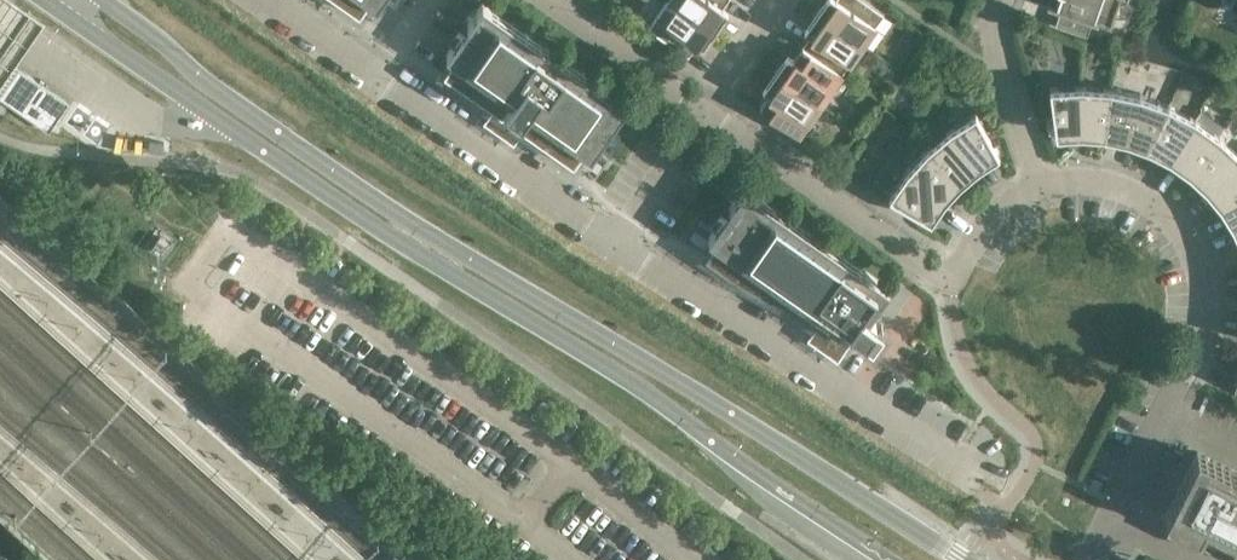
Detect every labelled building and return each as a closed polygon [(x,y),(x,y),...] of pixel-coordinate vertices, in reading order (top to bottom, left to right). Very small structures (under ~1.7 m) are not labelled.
[(46,19),(17,0),(0,0),(0,86),(46,19)] [(359,15),(369,1),(376,6),(380,0),(337,0),(359,15)] [(715,30),(672,0),(668,0),(648,29),(687,57),(696,44),(702,48),(715,30)] [(715,30),(722,20),(716,16),(727,0),(672,0),(715,30)] [(816,13),(862,45),(883,14),(864,0),(825,0),(816,13)] [(1119,0),(1058,0),(1054,10),(1045,7),(1045,8),(1058,13),(1053,29),(1085,40),(1090,24),(1112,32),(1113,30),(1109,29),(1119,0)] [(1138,1),(1134,0),(1127,0),(1125,6),(1135,10),(1138,1)] [(453,60),(443,74),(573,165),(583,150),(590,155),(626,104),(482,3),(446,55),(453,60)] [(862,45),(816,13),(803,31),(809,35),(801,46),(841,74),(862,45)] [(945,53),(933,44),(927,53),(939,61),(945,53)] [(787,54),(774,72),(820,104),(841,74),(801,46),(793,58),(787,54)] [(47,130),(66,102),(17,69),(0,94),(0,98),(47,130)] [(798,135),(820,104),(774,72),(762,90),(768,94),(759,107),(798,135)] [(1079,134),(1080,85),(1049,87),(1055,135),(1079,134)] [(1079,134),(1103,136),(1109,87),(1080,85),(1079,134)] [(1139,94),(1109,87),(1103,136),(1126,140),(1148,148),(1167,104),(1139,94)] [(1148,148),(1169,159),(1194,118),(1167,104),(1148,148)] [(975,112),(949,128),(977,167),(998,154),(975,112)] [(1218,135),(1194,118),(1169,159),(1188,173),(1218,135)] [(959,183),(977,167),(949,128),(926,148),(959,183)] [(1205,189),(1236,158),(1236,153),(1218,135),(1188,173),(1205,189)] [(950,193),(959,183),(926,148),(912,162),(902,175),(888,196),(930,220),(942,202),(950,193)] [(1220,207),(1236,194),(1236,158),(1205,189),(1220,207)] [(819,337),(835,348),(850,327),(871,342),(882,326),(868,316),(888,287),(744,186),(707,238),(715,243),(705,257),(727,272),(789,306),(824,330),(819,337)] [(1232,226),(1236,223),(1236,194),(1220,207),(1232,226)] [(1197,452),(1165,516),(1236,553),(1236,472),(1197,452)]
